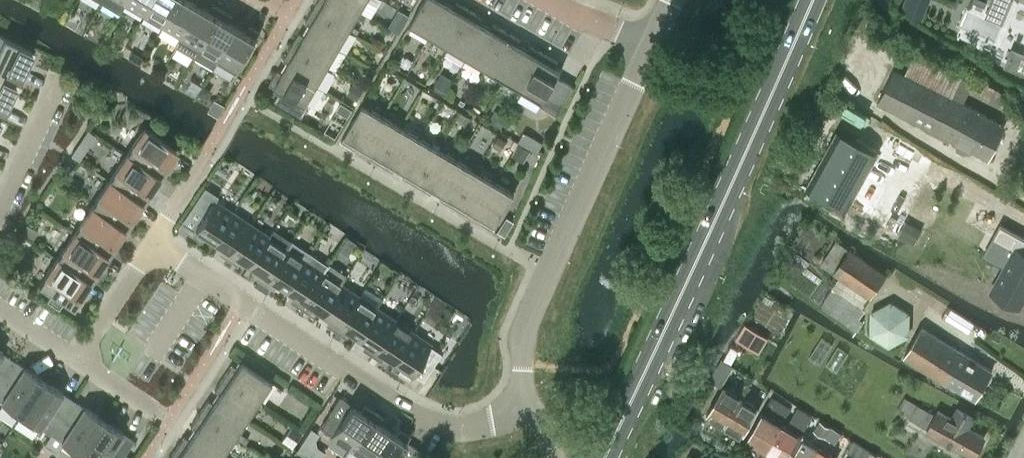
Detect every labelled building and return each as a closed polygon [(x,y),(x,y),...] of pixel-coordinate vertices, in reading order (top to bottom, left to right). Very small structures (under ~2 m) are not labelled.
[(102,2),(121,13),(126,4),(128,0),(104,0),(102,2)] [(126,4),(144,15),(153,0),(128,0),(126,4)] [(144,15),(163,26),(178,0),(153,0),(144,15)] [(163,26),(181,36),(182,37),(201,4),(193,0),(178,0),(163,26)] [(360,10),(343,0),(318,0),(313,8),(349,30),(360,10)] [(360,10),(367,0),(343,0),(360,10)] [(430,35),(448,4),(443,0),(423,0),(410,23),(430,35)] [(1002,22),(1011,0),(994,0),(987,16),(1002,22)] [(448,4),(430,35),(450,47),(472,11),(455,1),(452,6),(448,4)] [(181,36),(176,45),(176,46),(194,56),(199,47),(200,48),(223,9),(216,5),(213,11),(201,4),(182,37),(181,36)] [(399,7),(393,19),(404,25),(410,14),(399,7)] [(349,30),(313,8),(305,22),(310,25),(307,29),(339,48),(349,30)] [(194,56),(214,68),(219,59),(218,59),(238,26),(225,19),(229,13),(223,9),(200,48),(199,47),(194,56)] [(450,47),(466,56),(485,25),(480,22),(483,17),(472,11),(450,47)] [(485,25),(466,56),(485,67),(506,31),(493,23),(490,28),(485,25)] [(238,26),(218,59),(219,59),(238,70),(261,31),(250,25),(246,31),(238,26)] [(291,45),(328,66),(339,48),(307,29),(304,35),(299,32),(291,45)] [(485,67),(503,78),(521,47),(517,44),(520,39),(506,31),(485,67)] [(31,50),(0,36),(0,78),(12,83),(12,82),(16,74),(19,75),(31,50)] [(328,66),(291,45),(283,59),(288,62),(285,67),(317,85),(328,66)] [(523,89),(544,53),(530,45),(527,50),(521,47),(503,78),(523,89)] [(561,70),(555,66),(558,61),(544,53),(523,89),(543,101),(540,104),(558,115),(575,86),(557,76),(561,70)] [(1004,125),(951,97),(961,77),(915,53),(904,73),(894,68),(877,101),(956,142),(956,149),(964,153),(970,149),(987,158),(1004,125)] [(285,67),(282,72),(277,69),(269,84),(280,90),(274,100),(302,117),(309,105),(306,104),(317,85),(285,67)] [(434,86),(446,94),(454,81),(442,73),(434,86)] [(0,107),(3,109),(15,84),(12,82),(12,83),(0,78),(0,108),(0,107)] [(364,89),(353,83),(346,96),(357,102),(364,89)] [(351,110),(341,104),(336,112),(347,118),(351,110)] [(363,147),(381,115),(362,104),(341,140),(356,149),(359,144),(363,147)] [(381,115),(363,147),(369,150),(366,155),(378,162),(400,126),(381,115)] [(126,153),(160,176),(167,166),(166,166),(176,151),(177,152),(178,150),(143,126),(126,153)] [(400,168),(418,137),(400,126),(378,162),(393,171),(396,166),(400,168)] [(837,130),(806,186),(846,209),(877,153),(837,130)] [(507,141),(498,136),(492,145),(501,150),(507,141)] [(418,137),(400,168),(406,172),(403,177),(415,184),(437,148),(418,137)] [(535,138),(528,149),(530,150),(537,154),(544,143),(535,138)] [(523,162),(530,150),(528,149),(518,143),(511,155),(523,162)] [(437,148),(415,184),(431,193),(434,188),(438,190),(456,159),(437,148)] [(160,178),(160,176),(126,153),(108,179),(143,202),(150,192),(148,192),(158,177),(160,178)] [(454,207),(475,170),(456,159),(438,190),(444,194),(441,199),(454,207)] [(471,210),(475,212),(493,181),(475,170),(454,207),(468,215),(471,210)] [(142,203),(143,202),(108,179),(91,205),(125,228),(132,218),(131,218),(141,203),(142,203)] [(493,181),(475,212),(481,216),(478,221),(492,229),(514,193),(493,181)] [(204,213),(190,234),(201,241),(205,235),(213,241),(232,211),(214,199),(216,195),(217,194),(204,186),(191,205),(204,213)] [(73,232),(108,255),(115,245),(113,244),(123,229),(125,230),(125,228),(91,205),(73,232)] [(232,211),(213,241),(225,249),(221,255),(227,259),(250,223),(232,211)] [(514,222),(506,217),(497,232),(505,236),(514,222)] [(250,223),(227,259),(233,263),(237,257),(246,263),(249,265),(268,235),(250,223)] [(1019,306),(1023,297),(1023,237),(1000,224),(992,238),(1004,245),(1001,250),(1010,254),(990,290),(1019,306)] [(263,283),(276,263),(291,240),(273,228),(268,235),(249,265),(261,273),(257,278),(263,283)] [(96,270),(101,263),(106,255),(107,256),(108,255),(73,232),(56,258),(91,281),(97,271),(96,270)] [(839,276),(869,296),(885,272),(836,239),(820,263),(839,276)] [(285,289),(302,263),(309,252),(291,240),(276,263),(263,283),(269,287),(273,281),(285,289)] [(299,306),(327,264),(326,264),(309,252),(302,263),(285,289),(297,296),(293,302),(299,306)] [(90,282),(91,281),(56,258),(38,284),(51,293),(47,300),(58,308),(63,301),(73,307),(80,297),(79,296),(89,281),(90,282)] [(340,283),(345,274),(328,262),(326,264),(327,264),(299,306),(305,310),(309,305),(321,312),(340,283)] [(335,330),(358,295),(340,283),(321,312),(333,320),(329,326),(335,330)] [(833,287),(820,305),(856,330),(863,320),(859,317),(864,309),(833,287)] [(357,336),(376,307),(358,295),(335,330),(341,334),(345,328),(357,336)] [(890,300),(869,311),(869,334),(888,346),(909,335),(910,312),(890,300)] [(371,354),(394,319),(376,307),(357,336),(369,344),(365,350),(371,354)] [(943,316),(968,332),(974,322),(948,307),(943,316)] [(393,360),(412,331),(394,319),(371,354),(377,358),(381,352),(393,360)] [(744,322),(735,338),(747,345),(757,329),(744,322)] [(975,397),(992,369),(921,327),(904,355),(975,397)] [(441,352),(430,345),(431,343),(412,331),(393,360),(401,366),(397,372),(407,379),(421,357),(433,365),(441,352)] [(13,359),(0,351),(0,378),(13,359)] [(709,379),(722,386),(733,365),(721,358),(709,379)] [(0,378),(0,400),(20,413),(43,379),(13,359),(0,378)] [(223,376),(258,399),(270,381),(240,361),(236,367),(231,364),(223,376)] [(246,417),(258,399),(223,376),(214,390),(219,393),(216,397),(246,417)] [(43,379),(20,413),(50,433),(73,399),(43,379)] [(725,425),(742,397),(724,386),(707,414),(725,425)] [(199,412),(234,435),(246,417),(216,397),(212,403),(207,400),(199,412)] [(329,436),(348,448),(373,411),(367,407),(363,413),(339,397),(319,427),(331,434),(329,436)] [(742,397),(725,425),(742,435),(759,407),(742,397)] [(907,397),(900,409),(911,416),(909,418),(927,428),(926,430),(973,456),(984,436),(967,427),(973,417),(956,408),(951,418),(937,411),(935,413),(918,403),(907,397)] [(50,433),(43,443),(56,451),(62,441),(80,453),(103,419),(73,399),(50,433)] [(348,448),(363,457),(367,457),(387,428),(375,421),(379,415),(373,411),(348,448)] [(192,433),(222,452),(234,435),(199,412),(190,426),(195,429),(192,433)] [(766,449),(780,425),(761,413),(747,438),(766,449)] [(80,453),(87,457),(132,457),(124,453),(133,439),(103,419),(80,453)] [(781,457),(786,457),(799,436),(780,425),(766,449),(781,457)] [(835,442),(841,433),(841,432),(831,425),(824,435),(835,442)] [(302,433),(292,426),(282,440),(293,447),(302,433)] [(367,457),(410,457),(416,449),(407,443),(405,441),(409,435),(403,430),(399,436),(387,428),(367,457)] [(192,433),(188,439),(183,435),(175,448),(190,457),(219,457),(222,452),(192,433)] [(818,447),(799,436),(786,457),(811,457),(818,447)] [(877,455),(870,450),(853,441),(847,450),(859,457),(875,457),(877,455)] [(818,447),(811,457),(837,457),(818,447)] [(175,448),(168,457),(190,457),(175,448)]
